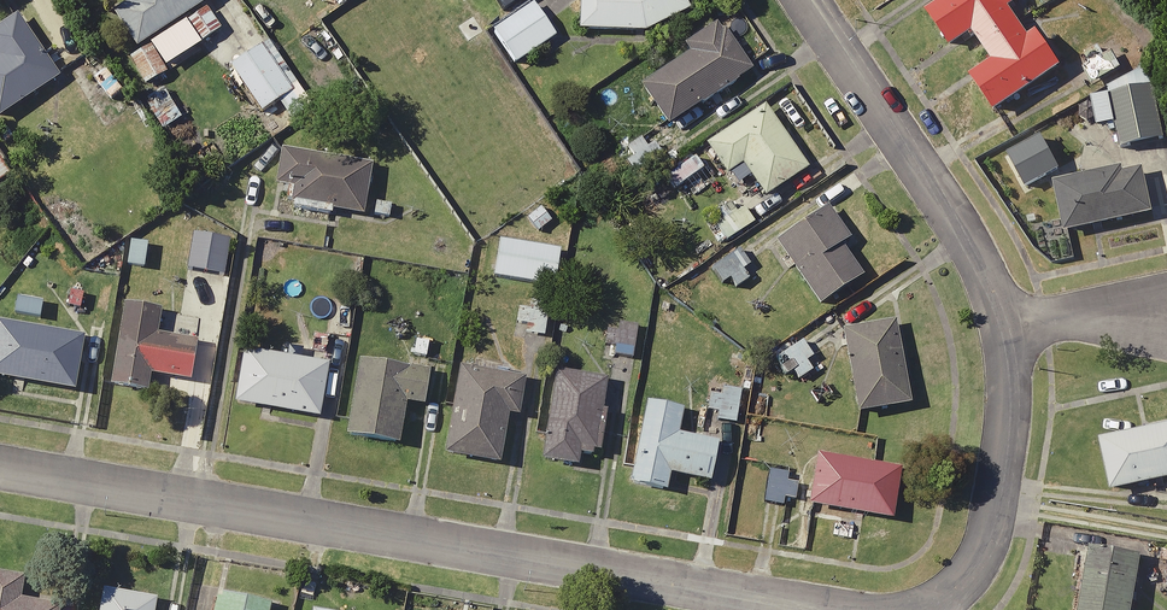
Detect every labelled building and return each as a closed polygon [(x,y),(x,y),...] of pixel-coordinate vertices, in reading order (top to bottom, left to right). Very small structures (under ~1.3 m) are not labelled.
[(196,43),(220,27),(202,0),(119,0),(120,1),(108,9),(153,77),(179,60),(158,29),(177,16),(196,43)] [(551,34),(528,0),(488,28),(511,62),(551,34)] [(576,25),(637,30),(687,3),(686,0),(577,0),(576,25)] [(923,8),(946,43),(968,28),(987,57),(965,71),(990,108),(1056,64),(1030,25),(1022,30),(1004,4),(1010,0),(934,0),(923,8)] [(29,105),(23,96),(53,77),(12,13),(0,20),(0,124),(29,105)] [(746,69),(712,19),(678,41),(685,51),(637,83),(664,124),(746,69)] [(289,90),(258,44),(226,64),(257,111),(289,90)] [(1093,79),(1118,66),(1109,49),(1099,54),(1094,44),(1079,52),(1093,79)] [(118,89),(102,67),(91,75),(107,97),(118,89)] [(1153,80),(1151,68),(1106,77),(1120,144),(1157,136),(1146,81),(1153,80)] [(1113,121),(1105,87),(1084,91),(1092,126),(1113,121)] [(178,118),(163,90),(142,101),(158,129),(178,118)] [(801,166),(760,103),(702,142),(721,171),(737,160),(760,194),(801,166)] [(658,159),(640,134),(616,151),(634,177),(658,159)] [(1054,169),(1035,135),(1004,151),(1023,186),(1054,169)] [(367,162),(280,148),(276,169),(291,172),(286,206),(327,213),(327,208),(359,213),(367,162)] [(1148,210),(1138,162),(1052,180),(1063,229),(1148,210)] [(843,236),(821,204),(772,236),(814,300),(857,271),(837,240),(843,236)] [(555,247),(495,238),(489,276),(550,285),(555,247)] [(718,282),(724,277),(732,288),(743,280),(735,268),(741,263),(733,253),(709,271),(718,282)] [(82,286),(64,283),(61,306),(78,308),(82,286)] [(516,297),(511,320),(520,322),(519,331),(539,335),(545,303),(516,297)] [(153,307),(122,302),(109,383),(143,388),(145,372),(186,378),(192,340),(149,333),(153,307)] [(903,401),(887,318),(839,327),(855,410),(903,401)] [(0,319),(0,374),(70,386),(79,332),(0,319)] [(604,321),(600,345),(608,346),(607,353),(629,357),(634,326),(604,321)] [(791,379),(809,368),(801,355),(815,347),(805,332),(769,354),(780,372),(784,369),(791,379)] [(429,337),(411,334),(407,355),(425,358),(429,337)] [(310,359),(313,342),(283,338),(280,354),(239,348),(230,401),(315,415),(324,361),(310,359)] [(424,365),(354,355),(343,433),(394,440),(400,399),(419,402),(424,365)] [(519,374),(454,367),(444,452),(496,458),(501,411),(515,412),(519,374)] [(601,376),(550,368),(537,457),(572,462),(575,447),(595,450),(601,410),(596,409),(601,376)] [(704,387),(702,408),(713,409),(712,419),(732,421),(736,392),(704,387)] [(678,406),(641,398),(625,481),(661,488),(665,471),(705,479),(713,438),(673,430),(678,406)] [(1096,434),(1106,487),(1166,475),(1166,421),(1096,434)] [(896,466),(812,451),(803,502),(887,516),(896,466)] [(759,501),(789,506),(793,479),(785,477),(786,471),(764,468),(759,501)] [(1085,543),(1073,609),(1127,609),(1138,553),(1085,543)] [(0,569),(0,609),(53,609),(55,601),(15,594),(18,572),(0,569)] [(102,586),(98,609),(149,609),(152,595),(102,586)] [(217,589),(213,609),(264,609),(266,601),(217,589)]
